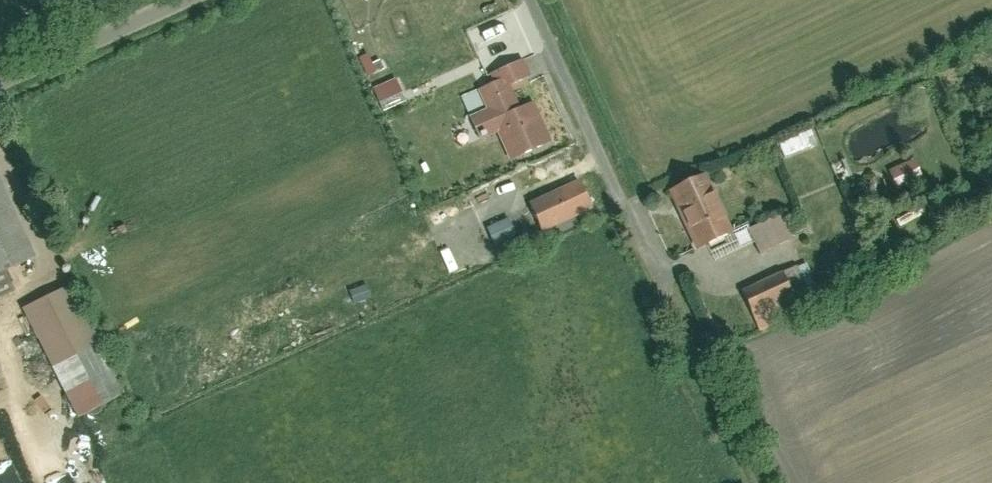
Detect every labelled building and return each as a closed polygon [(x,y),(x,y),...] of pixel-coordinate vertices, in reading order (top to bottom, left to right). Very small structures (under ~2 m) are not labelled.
[(518,59),(484,75),(487,82),(475,88),(484,108),(465,117),(475,139),(493,131),(507,162),(550,142),(530,97),(517,103),(509,85),(527,77),(518,59)] [(396,91),(373,102),(378,112),(401,101),(396,91)] [(913,160),(889,172),(898,190),(922,178),(913,160)] [(701,175),(662,192),(688,248),(727,231),(701,175)] [(572,178),(521,203),(536,233),(586,208),(572,178)] [(6,267),(27,258),(0,200),(0,270),(6,267)] [(777,214),(733,233),(737,243),(747,238),(754,253),(788,238),(777,214)] [(504,216),(483,226),(491,245),(512,235),(504,216)] [(0,270),(0,296),(16,289),(6,267),(0,270)] [(775,271),(736,289),(749,318),(789,300),(775,271)] [(70,283),(18,309),(46,365),(98,340),(70,283)] [(98,340),(46,365),(69,412),(121,387),(98,340)]
